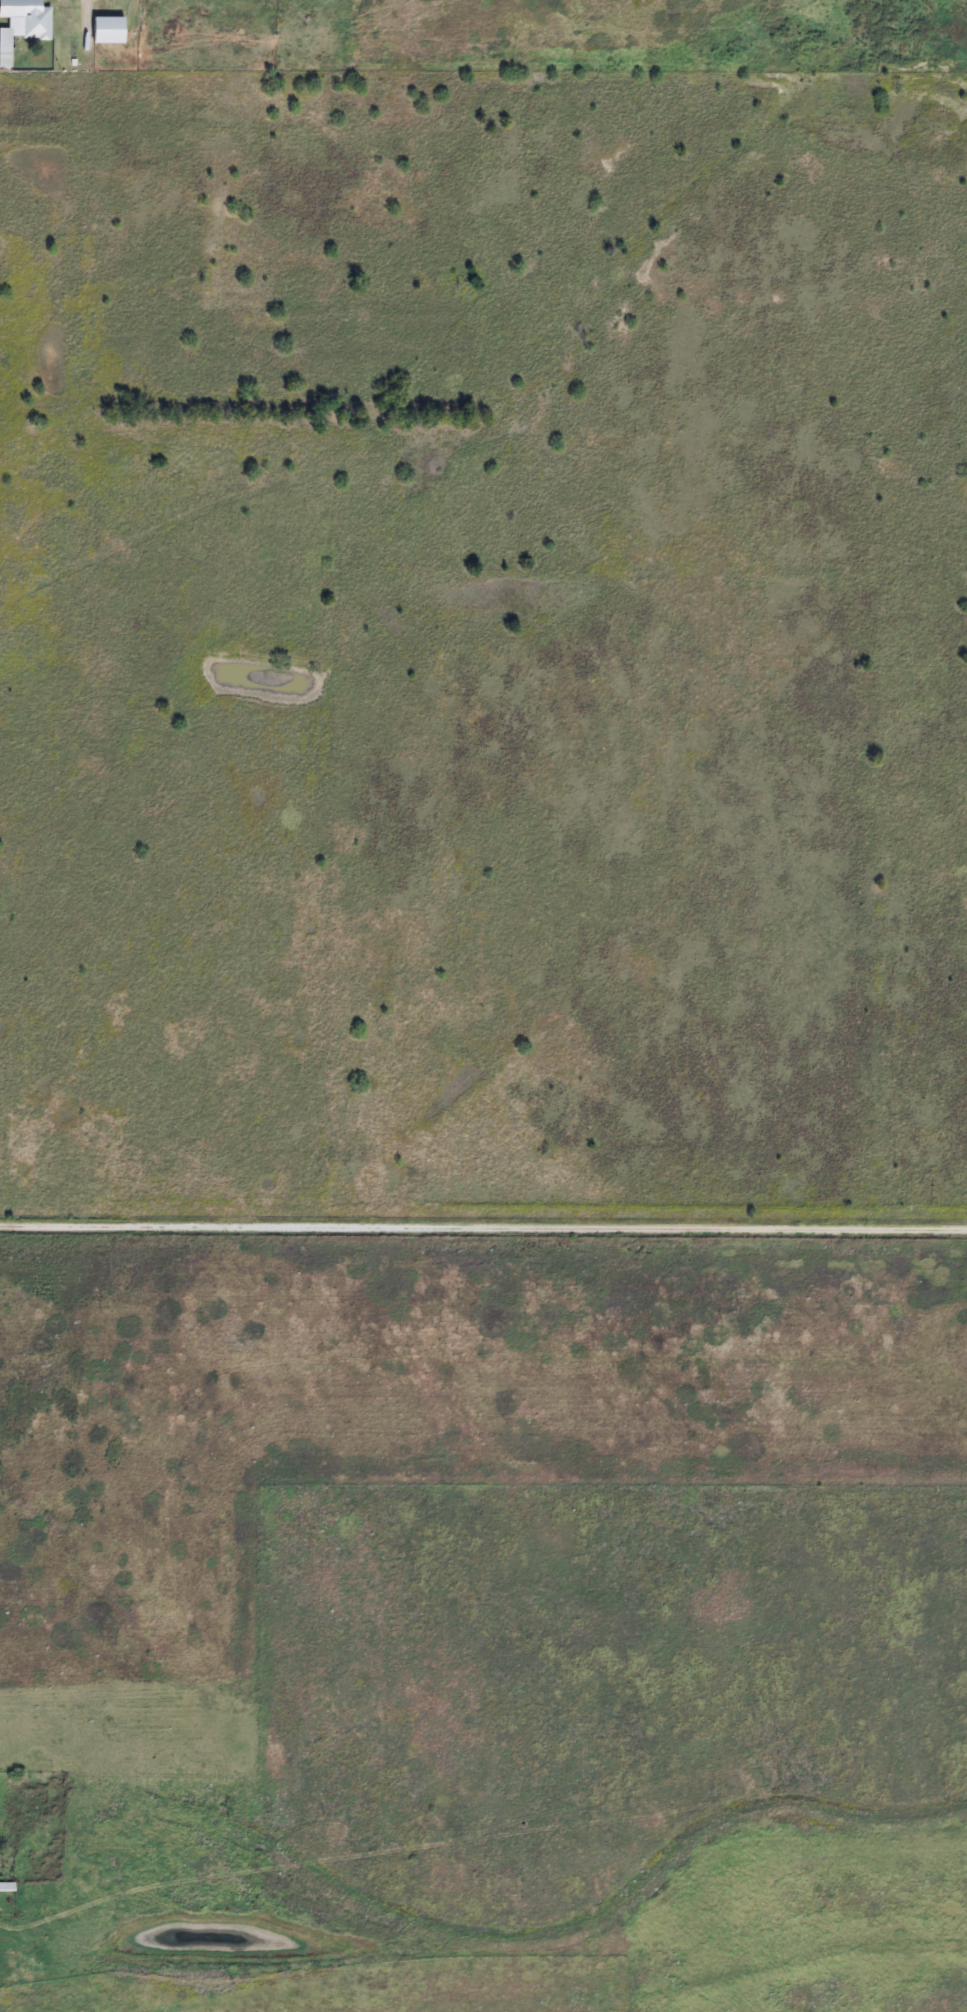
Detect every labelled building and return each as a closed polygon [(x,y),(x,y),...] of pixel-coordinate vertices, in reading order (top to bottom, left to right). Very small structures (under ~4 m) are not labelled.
[(9,19),(9,24),(19,25),(18,40),(47,40),(47,7),(37,7),(37,0),(0,0),(0,18),(9,19)] [(10,1891),(10,1882),(0,1882),(0,1891),(10,1891)]
